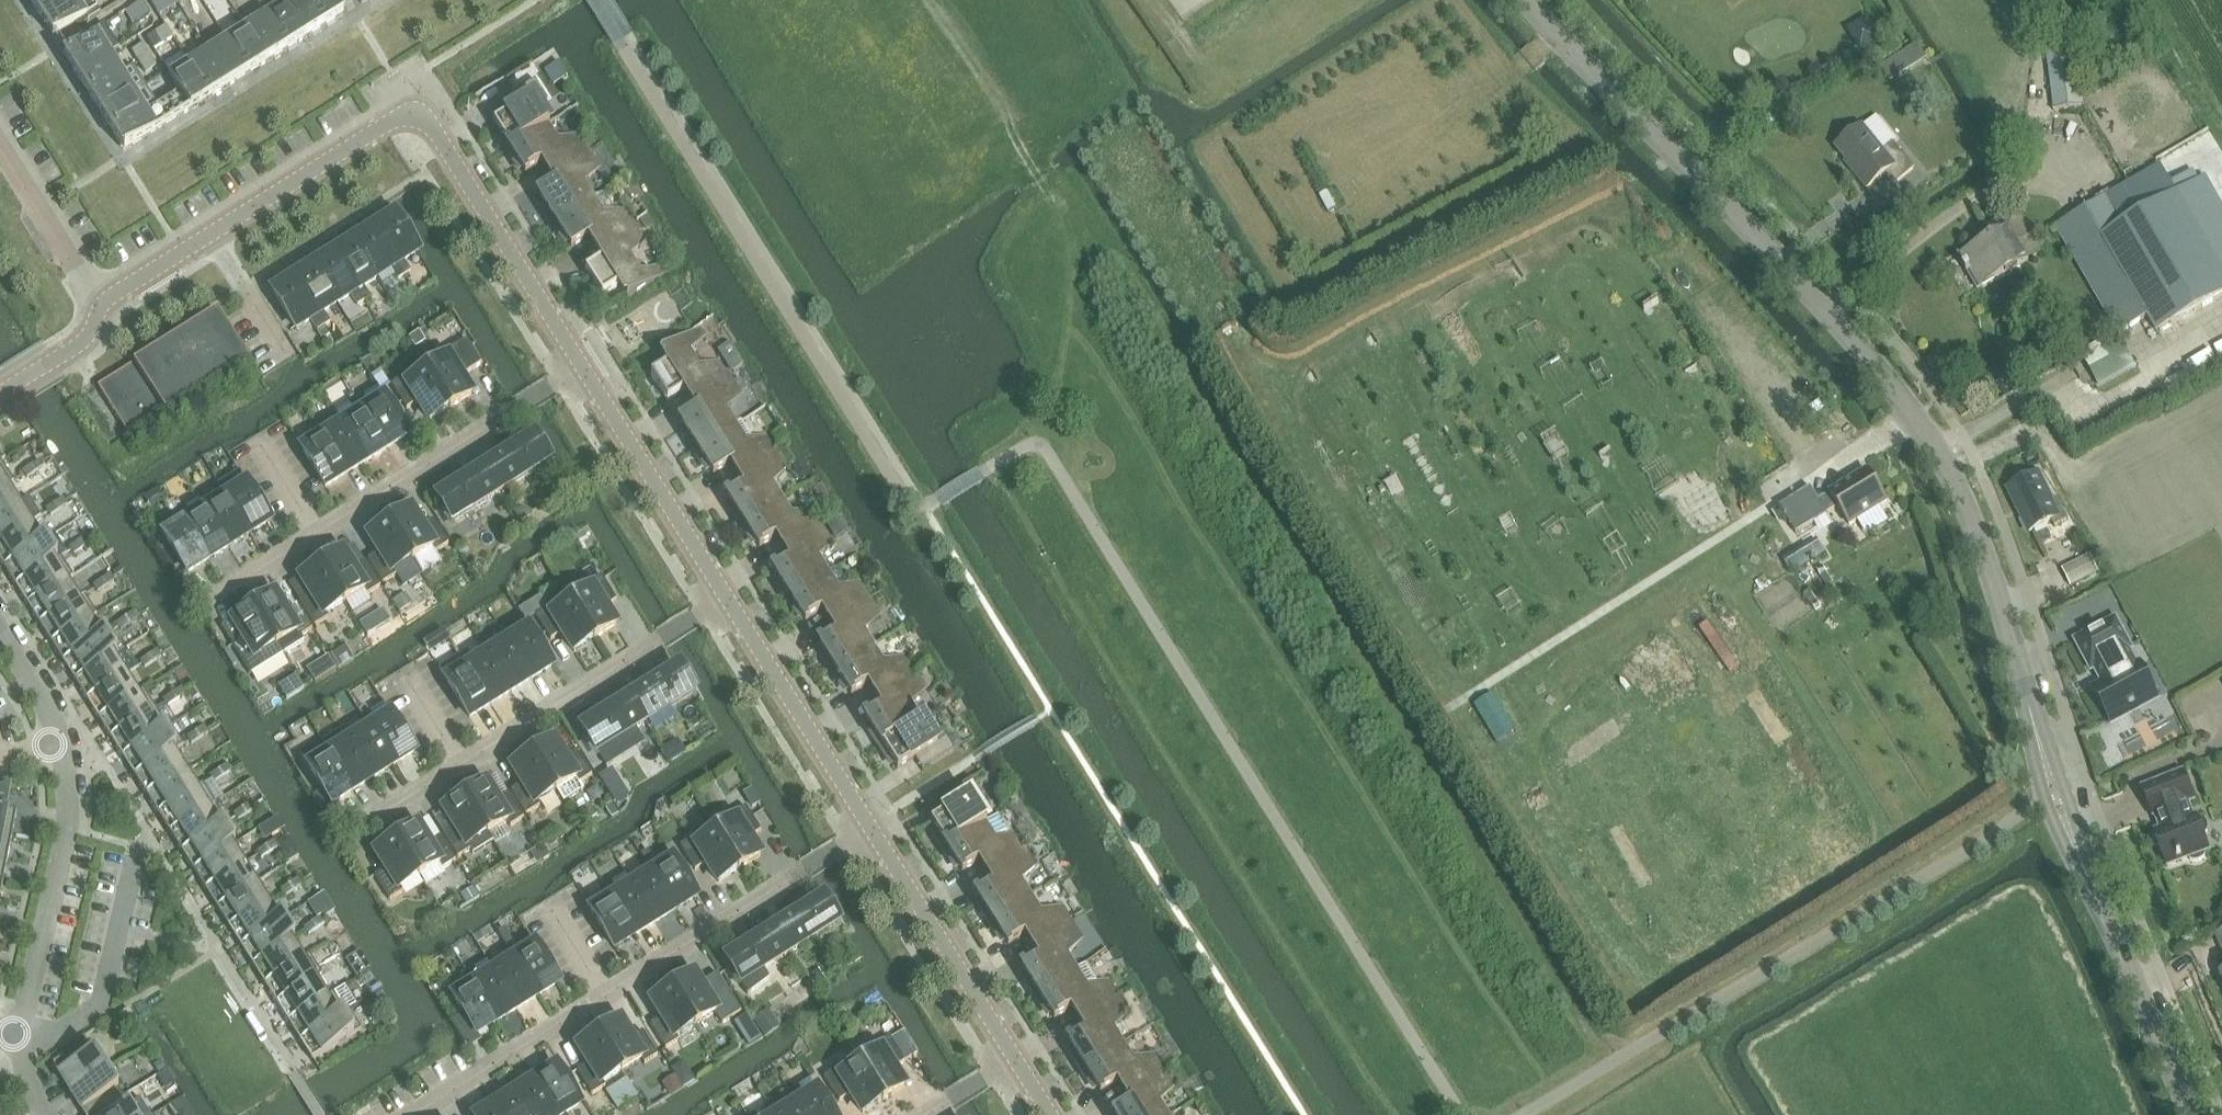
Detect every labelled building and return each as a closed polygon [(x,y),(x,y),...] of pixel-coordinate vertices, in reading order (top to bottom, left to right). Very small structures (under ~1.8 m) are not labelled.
[(41,17),(69,0),(30,0),(41,17)] [(41,17),(53,37),(87,16),(77,0),(69,0),(41,17)] [(258,5),(265,16),(286,50),(305,38),(282,0),(266,0),(258,5)] [(308,0),(282,0),(305,38),(324,26),(308,0)] [(335,0),(308,0),(324,26),(344,14),(335,0)] [(151,15),(144,4),(134,11),(140,22),(151,15)] [(246,28),(267,62),(286,50),(265,16),(246,28)] [(166,26),(156,33),(162,44),(173,37),(166,26)] [(227,40),(248,73),(267,62),(246,28),(227,40)] [(64,55),(77,74),(110,53),(98,34),(64,55)] [(208,52),(229,85),(248,73),(227,40),(208,52)] [(139,62),(150,55),(143,44),(133,51),(139,62)] [(2078,46),(2048,50),(2056,110),(2086,106),(2078,46)] [(229,85),(208,52),(190,64),(210,97),(229,85)] [(110,53),(77,74),(89,93),(122,72),(110,53)] [(150,55),(139,62),(146,72),(157,65),(150,55)] [(210,97),(190,64),(170,76),(178,89),(184,98),(191,109),(210,97)] [(100,112),(134,91),(122,72),(89,93),(100,112)] [(505,150),(549,123),(539,108),(546,101),(548,100),(535,79),(503,99),(511,111),(493,122),(497,129),(495,130),(505,149),(505,150)] [(178,89),(167,96),(173,105),(184,98),(178,89)] [(134,91),(100,112),(112,131),(146,110),(145,110),(134,91)] [(167,96),(145,110),(146,110),(112,131),(125,151),(191,109),(184,98),(173,105),(167,96)] [(1763,120),(1769,127),(1777,120),(1771,113),(1763,120)] [(543,162),(550,174),(556,170),(590,149),(579,132),(556,139),(547,125),(549,124),(549,123),(505,150),(506,151),(519,168),(521,167),(525,173),(543,162)] [(1854,167),(1851,169),(1867,188),(1886,173),(1894,183),(1913,168),(1892,142),(1882,150),(1862,125),(1836,145),(1854,167)] [(590,149),(556,170),(550,174),(557,185),(539,196),(543,202),(541,203),(551,223),(551,224),(594,197),(593,197),(584,183),(600,165),(590,149)] [(2054,226),(2118,334),(2147,318),(2156,334),(2221,296),(2221,205),(2205,177),(2199,180),(2193,171),(2171,183),(2161,165),(2054,226)] [(589,236),(596,247),(636,222),(625,206),(603,212),(594,198),(594,197),(551,224),(552,225),(565,242),(567,241),(571,247),(589,236)] [(374,227),(405,276),(411,272),(404,261),(418,252),(395,214),(374,227)] [(596,247),(603,258),(585,269),(602,296),(619,285),(627,297),(667,272),(662,264),(639,271),(630,256),(646,239),(636,222),(596,247)] [(2009,226),(1958,256),(1977,289),(2028,259),(2009,226)] [(405,276),(374,227),(354,240),(378,277),(391,269),(398,280),(405,276)] [(378,277),(354,240),(334,252),(364,301),(371,297),(364,286),(378,277)] [(364,301),(334,252),(314,265),(337,302),(351,294),(358,305),(364,301)] [(337,302),(314,265),(294,278),(324,326),(331,322),(324,311),(337,302)] [(324,326),(294,278),(273,291),(296,328),(311,319),(318,330),(324,326)] [(129,437),(249,362),(217,312),(98,386),(129,437)] [(692,401),(698,397),(732,376),(731,374),(724,363),(721,359),(699,366),(690,351),(706,334),(700,326),(660,351),(668,363),(651,374),(667,400),(685,389),(692,401)] [(413,328),(405,332),(409,338),(416,333),(413,328)] [(419,331),(409,338),(416,347),(421,343),(422,337),(419,331)] [(444,353),(447,358),(429,370),(428,368),(427,369),(451,407),(472,394),(461,376),(482,363),(466,339),(444,353)] [(736,356),(724,363),(731,374),(743,367),(736,356)] [(450,408),(451,407),(427,369),(408,381),(405,376),(392,384),(407,409),(418,401),(430,420),(432,419),(431,418),(449,406),(450,408)] [(732,376),(698,397),(692,401),(699,412),(681,423),(685,429),(683,431),(693,450),(693,451),(735,425),(726,410),(742,392),(732,376)] [(363,395),(357,399),(387,447),(408,434),(384,397),(370,406),(363,395)] [(343,423),(367,460),(387,447),(357,399),(350,403),(357,414),(343,423)] [(367,460),(343,423),(330,431),(323,420),(316,424),(347,473),(367,460)] [(316,424),(310,428),(317,439),(302,448),(326,486),(347,473),(316,424)] [(693,451),(694,452),(707,469),(709,468),(713,474),(731,463),(738,474),(778,449),(767,433),(745,439),(735,425),(693,451)] [(535,438),(486,468),(501,491),(549,461),(535,438)] [(739,525),(781,498),(772,483),(788,466),(778,449),(738,474),(745,485),(727,496),(732,503),(729,504),(739,524),(739,525)] [(31,465),(35,472),(43,467),(39,460),(31,465)] [(0,463),(0,489),(6,485),(7,486),(14,481),(2,461),(0,463)] [(35,472),(31,465),(23,470),(27,477),(35,472)] [(452,521),(501,491),(486,468),(438,498),(452,521)] [(1818,500),(1810,486),(1779,506),(1795,533),(1838,506),(1849,524),(1886,501),(1867,470),(1818,500)] [(270,520),(247,483),(239,471),(218,484),(219,485),(249,533),(270,520)] [(2024,513),(2021,514),(2029,530),(2059,516),(2038,473),(2008,487),(2017,506),(2020,504),(2024,513)] [(7,486),(6,485),(0,489),(0,515),(18,504),(7,486)] [(249,533),(219,485),(212,489),(219,500),(206,509),(229,546),(249,533)] [(54,503),(58,510),(67,505),(62,498),(54,503)] [(781,498),(739,525),(740,525),(753,543),(755,541),(759,548),(777,537),(784,548),(824,523),(813,506),(791,513),(781,498)] [(58,510),(54,503),(46,508),(50,515),(58,510)] [(0,515),(0,542),(30,523),(18,504),(0,515)] [(179,510),(209,559),(229,546),(206,509),(192,517),(185,506),(179,510)] [(389,521),(413,559),(433,547),(436,552),(449,544),(433,519),(422,527),(410,507),(409,509),(410,510),(391,522),(390,520),(389,521)] [(209,559),(179,510),(172,514),(179,525),(165,534),(188,572),(209,559)] [(518,510),(514,512),(521,522),(531,516),(528,512),(518,510)] [(517,520),(507,527),(514,537),(524,530),(517,520)] [(413,559),(389,521),(368,534),(379,552),(368,559),(383,583),(396,575),(393,570),(412,558),(412,560),(413,559)] [(30,523),(0,542),(0,561),(3,566),(42,542),(30,523)] [(784,548),(791,559),(773,570),(777,576),(775,578),(785,597),(785,598),(827,572),(818,557),(834,540),(824,523),(784,548)] [(55,534),(42,542),(3,566),(15,585),(61,556),(67,553),(55,534)] [(78,541),(82,548),(90,543),(86,536),(78,541)] [(82,548),(78,541),(70,546),(74,553),(82,548)] [(321,563),(345,602),(365,590),(368,594),(381,586),(365,562),(354,569),(342,550),(340,551),(341,553),(323,564),(322,563),(321,563)] [(2063,570),(2072,588),(2101,573),(2092,555),(2063,570)] [(27,604),(66,580),(66,581),(73,576),(61,556),(15,585),(27,604)] [(345,602),(321,563),(300,576),(312,594),(300,601),(315,626),(328,618),(325,612),(344,601),(344,602),(345,602)] [(823,610),(830,621),(870,597),(859,580),(837,587),(827,572),(785,598),(786,599),(799,616),(801,615),(805,621),(823,610)] [(101,579),(106,586),(114,581),(110,574),(101,579)] [(572,599),(571,600),(595,638),(616,625),(605,607),(617,600),(601,576),(588,584),(592,589),(573,600),(572,599)] [(106,586),(101,579),(93,584),(97,591),(106,586)] [(66,580),(27,604),(39,623),(77,599),(77,598),(66,581),(66,580)] [(284,655),(305,642),(301,636),(313,629),(298,604),(286,612),(274,593),(272,594),(273,595),(255,607),(254,605),(253,606),(284,655)] [(51,642),(89,618),(90,619),(97,614),(84,594),(77,598),(77,599),(39,623),(51,642)] [(405,594),(393,601),(400,612),(412,604),(405,594)] [(831,672),(873,645),(864,631),(880,613),(870,597),(830,621),(837,633),(819,644),(823,650),(821,651),(831,671),(831,672)] [(594,638),(595,638),(571,600),(552,612),(549,607),(536,615),(551,639),(563,632),(574,651),(576,650),(575,649),(594,637),(594,638)] [(232,644),(247,668),(251,675),(284,655),(253,606),(232,619),(243,637),(232,644)] [(125,617),(129,624),(137,619),(133,612),(125,617)] [(129,624),(125,617),(117,622),(121,629),(129,624)] [(89,618),(51,642),(63,661),(101,637),(101,636),(90,619),(89,618)] [(375,630),(367,618),(359,624),(366,636),(375,630)] [(2093,689),(2110,722),(2158,696),(2141,663),(2136,666),(2127,649),(2129,648),(2115,620),(2077,641),(2092,668),(2096,666),(2105,683),(2093,689)] [(507,626),(501,630),(531,678),(552,665),(528,628),(514,637),(507,626)] [(63,661),(74,680),(113,656),(114,657),(125,650),(112,629),(101,636),(101,637),(63,661)] [(445,630),(433,637),(439,647),(451,639),(445,630)] [(511,691),(531,678),(501,630),(494,634),(501,645),(488,654),(511,691)] [(876,695),(882,691),(916,670),(905,654),(883,660),(873,645),(831,672),(832,673),(832,672),(845,690),(847,688),(851,695),(869,684),(876,695)] [(346,646),(331,655),(338,667),(353,657),(346,646)] [(148,655),(152,662),(161,657),(156,650),(148,655)] [(491,703),(511,691),(488,654),(474,662),(467,651),(460,655),(491,703)] [(152,662),(148,655),(140,660),(144,667),(152,662)] [(439,668),(470,716),(491,703),(460,655),(439,668)] [(74,680),(86,699),(125,675),(114,657),(113,656),(74,680)] [(329,657),(323,661),(330,672),(337,668),(329,657)] [(679,668),(631,699),(645,722),(693,692),(679,668)] [(916,670),(882,691),(876,695),(883,706),(865,717),(870,724),(867,725),(877,744),(877,745),(919,719),(919,718),(910,704),(926,687),(916,670)] [(86,699),(98,718),(137,694),(136,693),(125,675),(86,699)] [(137,694),(98,718),(110,737),(149,713),(156,708),(144,688),(136,693),(137,694)] [(172,694),(176,700),(184,695),(180,688),(172,694)] [(176,700),(172,694),(164,699),(168,705),(176,700)] [(645,722),(631,699),(582,729),(597,752),(630,731),(641,724),(645,722)] [(156,708),(149,713),(110,737),(122,756),(168,727),(168,726),(156,708)] [(363,716),(393,764),(414,751),(391,714),(376,723),(369,712),(363,716)] [(393,764),(363,716),(357,720),(364,731),(350,740),(373,777),(393,764)] [(919,718),(919,719),(877,745),(878,746),(891,763),(893,762),(897,768),(915,757),(923,769),(954,750),(941,729),(940,730),(931,733),(921,717),(919,718)] [(173,751),(184,744),(171,724),(168,726),(168,727),(122,756),(134,775),(172,750),(173,751)] [(641,724),(630,731),(637,742),(639,741),(648,735),(641,724)] [(195,731),(200,738),(208,733),(204,726),(195,731)] [(373,777),(350,740),(343,728),(323,741),(353,789),(373,777)] [(200,738),(195,731),(187,736),(191,743),(200,738)] [(955,735),(949,739),(954,748),(961,744),(955,735)] [(553,741),(534,753),(556,789),(555,790),(556,791),(557,790),(562,800),(583,787),(580,782),(592,775),(577,751),(565,758),(554,739),(552,740),(553,741)] [(677,739),(662,748),(670,761),(685,752),(677,739)] [(353,789),(323,741),(316,745),(323,756),(309,765),(332,803),(353,789)] [(172,750),(134,775),(146,794),(184,769),(173,751),(172,750)] [(536,801),(555,790),(556,789),(534,753),(534,751),(512,765),(523,783),(511,790),(527,814),(540,806),(536,801)] [(219,769),(223,776),(231,771),(227,764),(219,769)] [(196,788),(184,769),(146,794),(157,812),(196,788)] [(223,776),(219,769),(211,774),(215,781),(223,776)] [(2204,850),(2209,848),(2196,817),(2193,818),(2186,802),(2194,798),(2184,773),(2143,789),(2153,815),(2157,813),(2163,830),(2156,833),(2168,864),(2189,856),(2191,860),(2195,861),(2200,860),(2203,857),(2206,854),(2204,850)] [(942,849),(984,823),(987,822),(976,806),(983,799),(984,798),(972,778),(940,798),(948,810),(930,821),(934,827),(932,828),(942,848),(942,849)] [(466,796),(465,796),(487,832),(488,834),(508,821),(511,826),(524,818),(509,793),(497,800),(485,781),(484,783),(485,784),(466,796)] [(157,812),(169,831),(208,807),(208,808),(216,804),(203,783),(196,788),(157,812)] [(6,812),(10,788),(0,790),(0,835),(12,838),(16,814),(6,812)] [(752,788),(744,793),(752,806),(760,801),(752,788)] [(487,832),(465,796),(466,796),(465,794),(443,808),(455,826),(443,833),(458,857),(471,849),(468,844),(487,832)] [(242,807),(247,814),(255,809),(251,802),(242,807)] [(612,803),(605,807),(612,818),(618,814),(612,803)] [(739,867),(738,868),(739,869),(761,856),(750,838),(761,831),(746,806),(733,815),(736,820),(718,831),(717,832),(739,867)] [(220,826),(219,826),(208,808),(208,807),(169,831),(181,850),(220,826)] [(247,814),(242,807),(234,813),(238,819),(247,814)] [(265,840),(284,829),(277,817),(258,829),(265,840)] [(219,826),(220,826),(181,850),(193,869),(232,845),(232,846),(236,844),(223,823),(219,826)] [(993,837),(984,823),(942,849),(943,850),(956,867),(958,865),(962,872),(980,861),(987,872),(1027,847),(1016,830),(993,837)] [(397,839),(419,874),(418,875),(419,876),(439,864),(442,869),(456,860),(440,836),(429,843),(417,824),(415,825),(416,827),(398,838),(397,839)] [(738,868),(739,867),(717,832),(718,831),(717,830),(696,842),(693,838),(680,846),(695,870),(707,863),(719,882),(720,881),(720,879),(738,868)] [(8,859),(12,838),(0,835),(0,858),(8,859)] [(400,886),(418,875),(419,874),(397,839),(398,838),(397,837),(375,850),(386,868),(375,875),(390,900),(403,891),(400,886)] [(266,845),(270,852),(278,847),(274,840),(266,845)] [(205,888),(243,864),(232,846),(232,845),(193,869),(205,888)] [(270,852),(266,845),(258,851),(262,857),(270,852)] [(1027,847),(987,872),(994,883),(976,894),(980,901),(978,902),(988,922),(1030,896),(1021,881),(1037,864),(1027,847)] [(648,850),(641,854),(645,861),(652,856),(648,850)] [(645,861),(675,909),(696,896),(673,859),(659,868),(652,856),(645,861)] [(675,909),(645,861),(639,865),(646,876),(632,884),(655,922),(675,909)] [(217,907),(255,883),(243,864),(205,888),(217,907)] [(289,884),(294,890),(302,885),(298,878),(289,884)] [(605,886),(635,934),(655,922),(632,884),(618,893),(611,882),(605,886)] [(228,926),(267,902),(255,883),(217,907),(228,926)] [(294,890),(289,884),(281,889),(285,895),(294,890)] [(605,886),(599,890),(606,901),(591,910),(614,947),(635,934),(605,886)] [(473,888),(461,895),(467,905),(478,898),(473,888)] [(1033,946),(1039,942),(1073,921),(1062,904),(1039,911),(1030,896),(988,922),(989,923),(1002,940),(1004,939),(1008,945),(1026,934),(1033,946)] [(775,929),(789,952),(838,922),(823,899),(775,929)] [(267,902),(228,926),(240,945),(279,921),(267,902)] [(313,922),(317,928),(325,923),(321,916),(313,922)] [(240,945),(252,964),(291,940),(291,941),(295,939),(282,918),(279,921),(240,945)] [(1073,921),(1039,942),(1033,946),(1040,957),(1022,968),(1026,974),(1024,976),(1034,995),(1034,996),(1076,969),(1067,955),(1083,937),(1073,921)] [(317,928),(313,922),(305,927),(309,933),(317,928)] [(505,928),(498,932),(507,947),(514,942),(505,928)] [(727,960),(741,983),(748,994),(770,978),(764,969),(789,952),(775,929),(727,960)] [(302,958),(291,941),(291,940),(252,964),(264,983),(303,959),(302,958)] [(521,954),(514,942),(507,947),(538,995),(559,982),(535,945),(521,954)] [(508,962),(494,970),(518,1008),(538,995),(507,947),(501,951),(508,962)] [(315,979),(323,974),(310,954),(302,958),(303,959),(264,983),(276,1002),(315,978),(315,979)] [(336,960),(340,967),(349,962),(344,955),(336,960)] [(340,967),(336,960),(328,965),(332,972),(340,967)] [(1084,965),(1076,969),(1034,996),(1035,997),(1048,1014),(1050,1013),(1054,1019),(1072,1008),(1079,1019),(1085,1016),(1119,994),(1108,978),(1095,982),(1084,965)] [(467,972),(474,983),(498,1020),(518,1008),(494,970),(481,979),(474,968),(467,972)] [(818,970),(808,977),(815,986),(824,980),(818,970)] [(498,1020),(474,983),(467,972),(461,976),(468,987),(453,996),(465,1015),(470,1022),(477,1033),(498,1020)] [(741,1010),(720,977),(702,987),(693,973),(691,974),(692,975),(674,987),(673,987),(695,1023),(694,1023),(695,1025),(716,1012),(722,1022),(741,1010)] [(315,978),(276,1002),(288,1021),(326,997),(326,996),(315,979),(315,978)] [(673,987),(674,987),(673,985),(651,999),(662,1017),(651,1024),(666,1048),(679,1040),(676,1035),(694,1023),(695,1023),(673,987)] [(288,1021),(300,1040),(346,1011),(345,1011),(333,992),(326,996),(326,997),(288,1021)] [(360,998),(364,1005),(372,999),(368,993),(360,998)] [(1119,994),(1085,1016),(1079,1019),(1086,1031),(1068,1042),(1072,1048),(1070,1049),(1080,1069),(1080,1070),(1122,1043),(1113,1028),(1129,1011),(1119,994)] [(364,1005),(360,998),(352,1003),(356,1010),(364,1005)] [(300,1040),(312,1060),(362,1029),(349,1008),(345,1011),(346,1011),(300,1040)] [(129,1009),(118,1016),(127,1030),(138,1023),(129,1009)] [(769,1012),(755,1020),(764,1036),(765,1036),(779,1028),(776,1024),(769,1012)] [(746,1014),(735,1021),(740,1028),(751,1021),(746,1014)] [(465,1015),(452,1023),(457,1030),(470,1022),(465,1015)] [(599,1033),(622,1069),(621,1069),(622,1071),(642,1058),(645,1063),(658,1055),(643,1031),(631,1038),(619,1019),(618,1020),(619,1021),(600,1033),(599,1033)] [(602,1081),(621,1069),(622,1069),(599,1033),(600,1033),(599,1031),(578,1045),(589,1063),(577,1070),(593,1094),(606,1086),(602,1081)] [(854,1052),(860,1061),(861,1061),(862,1062),(861,1063),(883,1098),(882,1099),(883,1100),(905,1086),(894,1069),(905,1061),(890,1037),(878,1045),(874,1039),(854,1052)] [(70,1092),(107,1069),(90,1041),(53,1064),(70,1092)] [(904,1045),(903,1046),(910,1059),(919,1054),(911,1041),(904,1045)] [(1131,1089),(1165,1068),(1154,1051),(1132,1058),(1122,1043),(1080,1070),(1081,1070),(1094,1088),(1096,1086),(1100,1093),(1118,1082),(1125,1093),(1131,1089)] [(157,1061),(151,1065),(156,1074),(163,1070),(157,1061)] [(862,1062),(861,1061),(860,1061),(840,1073),(837,1068),(824,1077),(840,1101),(851,1094),(863,1113),(865,1112),(864,1110),(882,1099),(883,1098),(861,1063),(862,1062)] [(558,1114),(567,1114),(565,1112),(580,1103),(557,1066),(536,1079),(558,1114)] [(1131,1089),(1125,1093),(1132,1104),(1114,1114),(1167,1114),(1159,1102),(1175,1084),(1165,1068),(1131,1089)] [(70,1092),(85,1114),(93,1114),(124,1096),(107,1069),(70,1092)] [(165,1072),(158,1076),(165,1088),(173,1084),(165,1072)] [(685,1073),(677,1078),(683,1086),(694,1079),(691,1073),(685,1073)] [(674,1077),(662,1084),(668,1095),(681,1088),(674,1077)] [(530,1114),(558,1114),(536,1079),(516,1092),(530,1114)] [(804,1114),(833,1114),(817,1089),(803,1098),(796,1087),(789,1091),(804,1114)] [(789,1091),(783,1095),(790,1106),(776,1114),(804,1114),(789,1091)] [(516,1092),(496,1104),(502,1114),(530,1114),(516,1092)] [(124,1096),(93,1114),(135,1114),(124,1096)] [(168,1106),(174,1114),(195,1114),(184,1097),(168,1106)] [(496,1104),(478,1114),(502,1114),(496,1104)]
